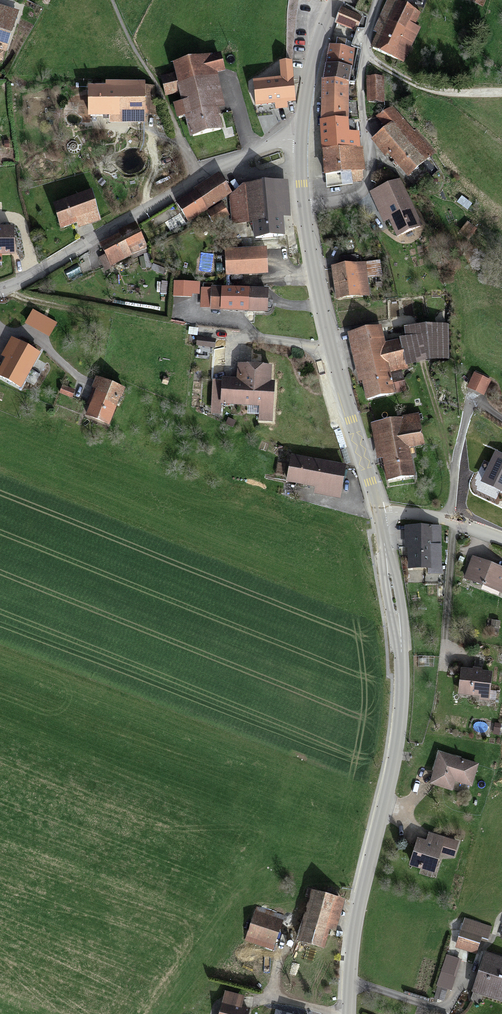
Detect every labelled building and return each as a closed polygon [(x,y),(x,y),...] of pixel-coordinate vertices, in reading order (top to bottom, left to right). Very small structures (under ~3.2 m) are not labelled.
[(396,0),(391,0),(375,31),(381,34),(374,47),(406,63),(424,26),(415,22),(420,12),(396,0)] [(0,5),(0,51),(10,53),(22,11),(0,5)] [(363,17),(343,8),(335,23),(355,32),(363,17)] [(325,60),(350,65),(354,48),(329,44),(325,60)] [(225,53),(176,63),(179,73),(163,76),(167,97),(183,93),(184,101),(174,103),(178,120),(190,118),(194,136),(226,130),(221,110),(227,108),(220,73),(229,71),(225,53)] [(325,60),(323,79),(349,80),(350,65),(325,60)] [(282,75),(256,77),(258,104),(279,103),(279,108),(301,107),(297,61),(281,62),(282,75)] [(349,80),(323,79),(322,122),(351,118),(349,80)] [(111,87),(91,87),(91,121),(149,121),(150,81),(111,81),(111,87)] [(351,118),(322,122),(325,151),(362,146),(359,117),(351,118)] [(362,146),(325,151),(328,174),(365,170),(362,146)] [(223,173),(179,202),(192,222),(236,192),(223,173)] [(249,184),(236,192),(239,223),(257,222),(258,238),(288,236),(287,218),(293,217),(290,181),(249,184)] [(97,190),(56,203),(65,232),(106,219),(97,190)] [(122,235),(102,244),(112,266),(150,249),(138,222),(120,230),(122,235)] [(0,228),(0,263),(6,263),(6,253),(17,254),(17,228),(0,228)] [(270,246),(227,249),(229,277),(272,274),(270,246)] [(367,261),(332,266),(337,299),(371,294),(367,261)] [(272,289),(214,286),(213,310),(271,313),(272,289)] [(47,339),(14,321),(7,332),(15,337),(5,355),(10,357),(2,372),(25,386),(30,377),(43,384),(55,363),(38,354),(47,339)] [(450,323),(404,327),(404,343),(408,363),(453,360),(450,323)] [(408,363),(404,343),(386,346),(383,328),(352,333),(360,382),(365,381),(368,400),(399,395),(395,374),(409,372),(408,363)] [(276,365),(241,363),(240,377),(211,375),(209,415),(225,415),(226,405),(263,407),(262,421),(278,422),(280,385),(275,384),(276,365)] [(130,388),(99,375),(94,387),(101,390),(90,416),(114,426),(130,388)] [(421,411),(370,421),(377,460),(384,459),(388,483),(417,477),(412,450),(428,447),(421,411)] [(353,465),(296,456),(291,484),(320,488),(319,494),(347,499),(353,465)] [(443,524),(405,525),(406,546),(409,546),(409,567),(427,567),(427,573),(443,573),(443,524)] [(474,554),(465,576),(501,591),(501,565),(474,554)] [(497,671),(465,666),(460,693),(492,699),(497,671)] [(482,762),(441,751),(432,782),(456,789),(458,781),(475,786),(482,762)] [(462,839),(428,829),(426,837),(421,836),(412,865),(439,872),(445,852),(457,856),(462,839)] [(350,897),(316,887),(300,939),(335,949),(350,897)] [(285,919),(257,910),(248,934),(276,944),(285,919)] [(493,924),(465,916),(455,948),(478,955),(483,939),(488,941),(493,924)] [(488,950),(474,990),(501,999),(501,955),(488,950)] [(461,961),(445,955),(439,972),(455,978),(461,961)] [(225,989),(218,1013),(252,1013),(254,1008),(244,1005),(246,995),(225,989)]
